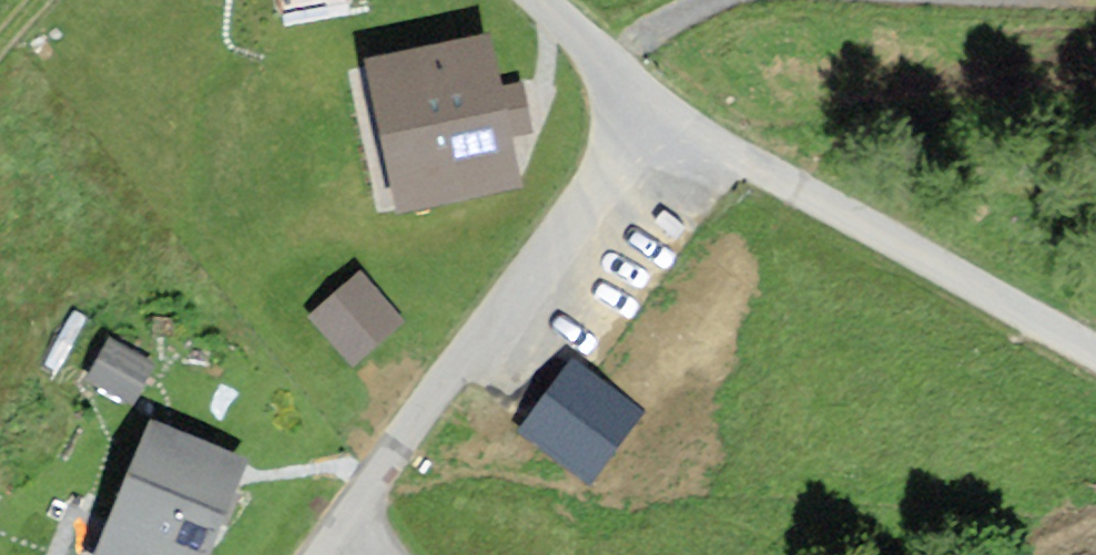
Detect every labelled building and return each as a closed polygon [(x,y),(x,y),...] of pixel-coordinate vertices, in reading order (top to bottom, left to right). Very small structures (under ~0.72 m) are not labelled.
[(494,47),(376,66),(398,204),(516,186),(494,47)] [(309,316),(352,368),(405,324),(361,272),(309,316)] [(108,327),(89,370),(136,392),(156,348),(108,327)] [(571,361),(520,426),(588,477),(638,412),(571,361)] [(155,429),(102,554),(206,554),(244,466),(155,429)]
